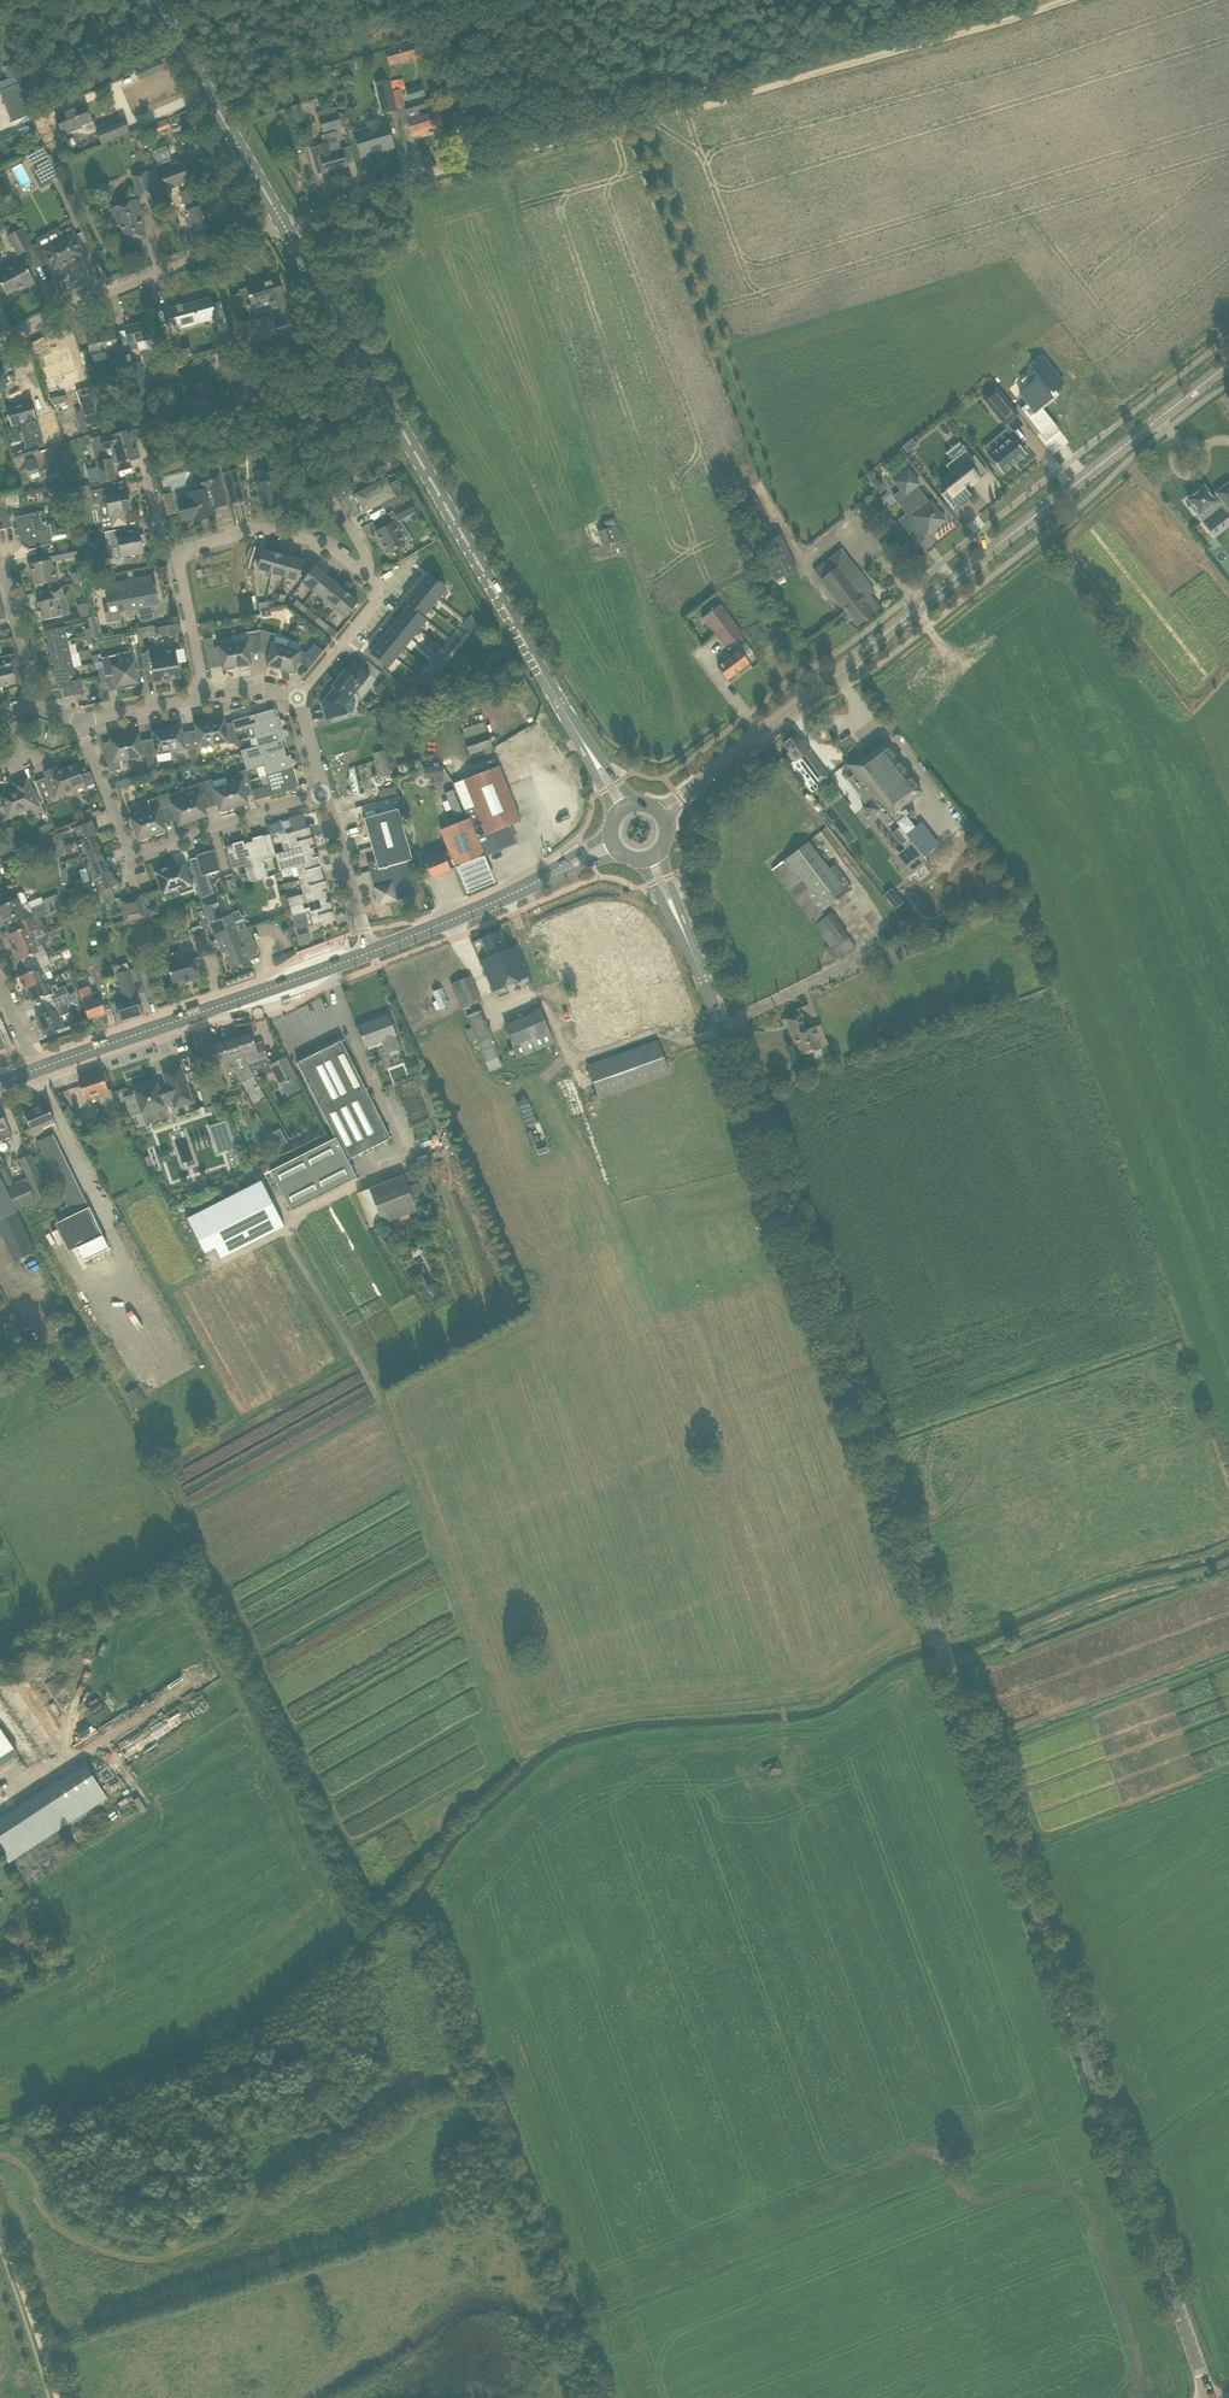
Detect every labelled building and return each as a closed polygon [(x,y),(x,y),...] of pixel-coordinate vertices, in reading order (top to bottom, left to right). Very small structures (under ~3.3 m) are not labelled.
[(386,51),(390,65),(419,57),(415,43),(386,51)] [(139,78),(162,68),(158,60),(135,70),(139,78)] [(11,65),(4,68),(7,78),(14,75),(11,65)] [(375,83),(382,114),(397,110),(390,80),(375,83)] [(18,84),(0,91),(0,93),(12,123),(30,116),(18,84)] [(442,126),(446,125),(442,111),(438,112),(435,102),(406,111),(401,91),(406,90),(404,84),(392,87),(397,111),(401,125),(408,123),(412,137),(443,127),(442,126)] [(79,127),(91,122),(83,104),(55,116),(63,135),(75,130),(74,127),(79,125),(79,127)] [(290,108),(295,125),(305,121),(300,105),(290,108)] [(318,114),(323,134),(342,128),(342,126),(344,126),(340,114),(338,114),(336,108),(318,114)] [(136,113),(109,124),(114,138),(141,127),(136,113)] [(167,120),(154,126),(156,131),(157,133),(171,128),(167,120)] [(379,153),(394,148),(387,123),(379,125),(378,120),(366,123),(368,128),(353,132),(356,139),(355,140),(356,143),(357,143),(357,146),(361,145),(364,157),(373,155),(372,153),(378,151),(379,153)] [(28,125),(18,130),(21,136),(31,132),(28,125)] [(319,147),(310,150),(317,174),(325,172),(326,173),(347,167),(343,155),(342,150),(341,151),(336,132),(325,135),(327,144),(318,146),(319,147)] [(144,138),(138,141),(140,147),(147,145),(144,138)] [(16,147),(11,150),(15,156),(19,153),(16,147)] [(45,147),(28,157),(37,174),(38,176),(45,172),(49,180),(52,179),(58,176),(45,147)] [(160,172),(166,190),(191,181),(185,163),(160,172)] [(132,176),(141,200),(155,195),(147,171),(132,176)] [(70,180),(63,183),(67,193),(74,189),(70,180)] [(180,192),(194,231),(208,226),(194,187),(180,192)] [(142,224),(145,223),(137,200),(112,209),(118,227),(121,226),(127,243),(146,236),(142,224)] [(244,213),(239,216),(243,223),(248,220),(244,213)] [(34,247),(32,248),(41,264),(47,261),(48,263),(50,262),(51,266),(50,269),(53,270),(54,271),(56,270),(59,271),(64,268),(65,265),(71,262),(72,263),(86,256),(80,245),(71,227),(60,233),(58,229),(37,240),(39,244),(34,247)] [(8,236),(19,255),(32,248),(22,228),(8,236)] [(0,271),(0,283),(7,295),(23,287),(24,289),(35,283),(22,259),(0,271)] [(272,313),(276,327),(291,323),(287,309),(286,309),(282,295),(283,295),(278,278),(247,288),(252,305),(270,299),(274,312),(272,313)] [(168,310),(173,329),(215,317),(210,299),(168,310)] [(137,343),(155,339),(153,332),(152,326),(150,321),(134,324),(135,327),(125,329),(130,350),(138,349),(137,343)] [(157,325),(152,326),(153,332),(155,339),(157,348),(162,347),(157,325)] [(105,333),(87,337),(91,356),(106,353),(107,355),(118,352),(113,329),(104,331),(105,333)] [(161,349),(166,365),(193,357),(188,341),(161,349)] [(68,348),(43,356),(47,367),(43,368),(47,379),(46,380),(50,391),(58,388),(54,378),(76,371),(68,348)] [(1040,377),(1019,394),(1028,405),(1021,410),(1036,430),(1048,421),(1038,409),(1056,395),(1053,391),(1063,383),(1043,357),(1032,366),(1040,377)] [(128,365),(135,392),(149,388),(142,361),(128,365)] [(96,363),(86,366),(91,383),(101,379),(96,363)] [(179,378),(187,403),(217,394),(209,368),(179,378)] [(1082,374),(1075,380),(1078,384),(1085,379),(1082,374)] [(90,387),(76,391),(89,432),(103,428),(90,387)] [(1018,415),(996,389),(984,399),(1005,425),(1018,415)] [(138,402),(143,417),(153,414),(148,399),(138,402)] [(27,449),(26,449),(26,450),(44,445),(31,400),(30,400),(30,401),(7,408),(7,407),(6,407),(8,416),(7,416),(8,419),(9,419),(11,427),(12,427),(12,426),(25,422),(29,436),(23,438),(23,439),(24,438),(25,442),(24,442),(24,443),(25,442),(27,449)] [(180,413),(184,427),(203,421),(199,407),(180,413)] [(52,413),(40,417),(48,446),(60,443),(52,413)] [(155,419),(145,422),(150,438),(160,435),(155,419)] [(140,456),(135,440),(142,438),(139,429),(132,431),(132,430),(118,434),(117,431),(100,436),(104,449),(112,447),(117,463),(129,459),(130,461),(136,459),(137,457),(140,456)] [(1026,455),(1020,446),(1023,444),(1011,429),(1006,434),(1004,432),(993,441),(999,447),(988,456),(996,465),(994,466),(1000,473),(1001,472),(1003,474),(1026,455)] [(912,439),(902,446),(907,453),(917,445),(912,439)] [(971,457),(968,454),(965,450),(963,451),(961,453),(952,460),(945,465),(951,473),(950,474),(940,482),(947,490),(942,494),(951,505),(954,509),(969,496),(971,495),(964,487),(968,484),(970,483),(970,484),(971,485),(974,483),(976,482),(979,479),(978,477),(971,468),(976,464),(976,463),(971,457)] [(26,460),(31,475),(39,472),(34,457),(26,460)] [(96,461),(100,483),(115,480),(111,459),(96,461)] [(236,470),(223,473),(224,477),(228,493),(241,490),(237,474),(236,470)] [(259,470),(251,472),(253,482),(257,481),(258,484),(256,485),(262,505),(280,500),(276,486),(280,485),(276,471),(262,475),(261,475),(259,470)] [(908,470),(894,481),(901,491),(901,490),(908,498),(900,505),(906,513),(898,520),(908,532),(909,533),(911,531),(917,526),(919,525),(927,534),(945,520),(943,518),(944,518),(931,502),(929,503),(916,486),(919,484),(908,470)] [(213,517),(209,501),(216,499),(216,497),(224,494),(218,474),(202,478),(205,490),(188,494),(189,500),(177,503),(182,521),(194,518),(195,522),(213,517)] [(386,477),(354,495),(364,513),(380,505),(381,506),(386,508),(392,504),(390,501),(397,498),(396,496),(386,477)] [(1216,493),(1212,497),(1204,487),(1188,499),(1196,509),(1193,511),(1201,522),(1223,504),(1228,511),(1228,484),(1228,483),(1216,493)] [(64,490),(65,499),(81,496),(81,497),(82,497),(80,487),(64,490)] [(101,489),(91,491),(94,505),(103,503),(107,506),(109,515),(101,516),(103,529),(104,528),(112,527),(115,526),(127,524),(125,513),(132,511),(130,502),(132,502),(129,495),(128,492),(115,495),(113,487),(101,489)] [(397,498),(390,501),(392,504),(395,510),(410,502),(405,493),(397,498)] [(12,527),(5,498),(0,499),(0,530),(12,527)] [(395,510),(393,511),(399,521),(416,512),(410,502),(395,510)] [(173,503),(166,505),(168,514),(169,514),(176,512),(173,503)] [(14,517),(18,536),(21,535),(23,546),(30,550),(37,548),(37,547),(69,540),(66,528),(65,527),(57,529),(55,528),(54,521),(47,522),(45,511),(14,517)] [(376,532),(387,554),(397,548),(398,549),(399,550),(404,547),(404,546),(404,545),(405,544),(394,523),(376,532)] [(617,525),(596,529),(600,545),(620,540),(617,525)] [(105,532),(108,547),(115,545),(120,549),(121,557),(144,553),(142,545),(145,544),(143,535),(140,535),(140,534),(126,537),(124,529),(105,532)] [(774,538),(759,544),(776,580),(796,571),(780,535),(774,538)] [(57,551),(59,560),(77,556),(75,547),(57,551)] [(840,549),(813,570),(849,616),(857,625),(874,612),(864,600),(874,592),(867,582),(840,549)] [(258,569),(272,573),(277,554),(263,550),(258,569)] [(272,573),(285,577),(290,558),(277,554),(272,573)] [(290,558),(285,577),(299,581),(304,562),(290,558)] [(36,585),(38,584),(40,586),(46,585),(46,583),(59,580),(57,571),(54,572),(51,560),(29,565),(31,576),(34,575),(36,585)] [(302,582),(313,591),(326,576),(315,567),(302,582)] [(71,574),(73,584),(84,582),(81,572),(71,574)] [(429,575),(421,585),(438,598),(446,588),(429,575)] [(104,605),(107,621),(122,618),(120,611),(158,604),(156,592),(153,593),(152,588),(157,587),(156,584),(154,584),(152,576),(105,585),(109,604),(104,605)] [(313,591),(324,600),(336,584),(326,576),(313,591)] [(324,600),(335,608),(347,593),(336,584),(324,600)] [(421,585),(413,594),(430,608),(438,598),(421,585)] [(38,612),(39,619),(41,619),(41,621),(64,616),(60,598),(66,597),(63,586),(47,590),(49,600),(37,602),(39,612),(38,612)] [(347,593),(335,608),(346,617),(358,602),(347,593)] [(413,594),(405,604),(409,607),(409,606),(422,617),(423,616),(430,608),(413,594)] [(292,605),(298,610),(302,604),(297,600),(292,605)] [(86,603),(77,605),(79,617),(89,614),(86,603)] [(298,610),(309,618),(313,613),(302,604),(298,610)] [(702,618),(724,648),(743,634),(720,604),(702,618)] [(409,607),(401,616),(418,629),(426,619),(423,616),(422,617),(409,606),(409,607)] [(261,609),(263,617),(271,615),(270,608),(261,609)] [(309,618),(320,627),(324,622),(313,613),(309,618)] [(401,616),(394,625),(410,639),(418,629),(401,616)] [(324,622),(320,627),(325,631),(329,626),(324,622)] [(153,625),(137,628),(139,638),(155,635),(153,625)] [(394,625),(386,635),(403,648),(410,639),(394,625)] [(69,640),(66,626),(44,631),(45,637),(47,637),(48,644),(48,645),(69,640)] [(159,627),(160,636),(169,634),(168,626),(159,627)] [(0,631),(0,634),(1,638),(11,636),(9,629),(0,631)] [(249,648),(260,646),(261,630),(245,632),(246,641),(233,643),(237,666),(239,666),(240,668),(250,667),(249,664),(251,664),(249,648)] [(278,668),(281,669),(287,646),(273,642),(276,634),(261,630),(260,646),(271,650),(267,665),(269,665),(268,668),(278,670),(278,668)] [(88,644),(89,650),(96,648),(96,649),(97,648),(97,646),(93,643),(92,635),(86,636),(87,644),(88,644)] [(386,635),(378,644),(395,658),(403,648),(386,635)] [(234,667),(237,666),(233,643),(218,645),(218,647),(214,648),(212,638),(204,640),(207,656),(220,654),(223,669),(224,668),(225,671),(235,669),(234,667)] [(72,654),(69,640),(48,645),(48,644),(47,645),(48,651),(50,650),(51,658),(72,654)] [(287,646),(281,669),(283,669),(283,672),(292,674),(293,672),(295,672),(299,658),(306,660),(312,665),(323,651),(323,650),(322,651),(314,644),(307,653),(301,652),(302,650),(287,646)] [(378,644),(370,654),(387,668),(395,658),(378,644)] [(96,648),(89,650),(90,656),(93,656),(94,663),(99,662),(98,654),(97,655),(96,649),(96,648)] [(168,680),(162,650),(159,651),(159,648),(147,650),(147,653),(142,654),(145,669),(152,668),(155,682),(168,680)] [(175,648),(162,650),(168,680),(181,678),(175,648)] [(105,674),(105,676),(114,674),(117,687),(119,686),(120,689),(136,686),(136,683),(138,683),(134,660),(133,660),(131,650),(117,653),(117,655),(102,658),(104,667),(103,667),(105,674)] [(724,662),(718,667),(727,679),(748,663),(739,651),(731,656),(729,653),(722,659),(724,662)] [(0,657),(0,675),(3,687),(16,684),(14,674),(22,672),(17,653),(0,657)] [(51,658),(50,658),(51,664),(53,664),(54,671),(54,672),(75,667),(72,654),(51,658)] [(323,701),(324,703),(322,704),(326,720),(343,715),(340,704),(346,697),(350,700),(370,675),(355,662),(341,679),(339,677),(332,686),(333,686),(334,687),(323,701)] [(78,680),(75,667),(54,672),(54,671),(53,672),(54,678),(56,677),(57,685),(60,685),(62,684),(78,680)] [(374,692),(384,700),(396,684),(386,676),(374,692)] [(84,694),(81,682),(81,679),(78,680),(62,684),(60,685),(62,693),(63,692),(65,698),(84,694)] [(253,726),(256,736),(282,728),(283,728),(282,727),(284,726),(285,724),(285,722),(284,720),(282,720),(280,720),(277,721),(273,709),(248,717),(246,716),(245,717),(232,721),(235,731),(253,726)] [(212,722),(210,722),(214,745),(228,742),(228,744),(238,742),(236,736),(227,737),(224,720),(222,720),(222,717),(212,719),(212,722)] [(214,745),(210,722),(207,722),(207,720),(197,722),(197,724),(195,724),(199,748),(214,745)] [(460,730),(469,755),(492,747),(484,723),(460,730)] [(169,729),(167,729),(171,752),(185,750),(181,727),(179,727),(179,725),(169,726),(169,729)] [(171,752),(167,729),(164,730),(164,727),(154,729),(154,731),(153,732),(157,755),(171,752)] [(241,750),(244,761),(285,749),(282,738),(285,737),(287,736),(288,734),(288,733),(287,731),(285,730),(283,730),(283,729),(282,729),(282,728),(256,736),(258,745),(241,750)] [(127,736),(124,737),(128,760),(137,758),(137,761),(143,760),(138,734),(137,734),(136,732),(126,734),(127,736)] [(793,762),(790,764),(802,780),(810,775),(819,787),(830,778),(810,751),(811,750),(804,741),(802,742),(796,734),(783,744),(789,752),(787,753),(793,762)] [(128,760),(124,737),(122,737),(121,735),(111,736),(112,739),(110,739),(113,754),(104,756),(110,771),(122,769),(121,761),(128,760)] [(862,789),(866,786),(890,817),(922,793),(883,742),(866,755),(864,752),(848,765),(855,774),(852,776),(862,789)] [(189,748),(191,757),(198,756),(196,747),(189,748)] [(293,767),(294,767),(294,766),(295,765),(296,763),(296,762),(295,760),(293,759),(292,759),(288,760),(285,749),(244,761),(247,770),(264,765),(267,776),(294,768),(293,767)] [(373,753),(379,777),(390,774),(383,750),(373,753)] [(146,755),(148,764),(155,763),(154,754),(146,755)] [(198,756),(191,757),(192,766),(199,764),(198,756)] [(397,763),(400,774),(423,768),(419,756),(397,763)] [(44,772),(48,783),(55,798),(85,786),(86,787),(95,783),(90,771),(81,775),(76,763),(57,771),(55,767),(44,772)] [(155,763),(148,764),(150,773),(157,772),(155,763)] [(440,829),(448,849),(456,867),(484,856),(484,855),(516,842),(509,825),(520,821),(506,786),(498,765),(487,770),(463,780),(474,806),(464,810),(468,818),(440,829)] [(423,768),(424,778),(444,777),(443,766),(423,768)] [(297,789),(293,777),(297,776),(298,775),(299,774),(299,772),(298,770),(296,769),(294,769),(294,768),(294,769),(294,768),(267,776),(270,785),(252,790),(255,801),(268,797),(270,798),(271,796),(286,792),(288,792),(289,791),(297,789)] [(239,772),(241,779),(248,777),(246,770),(239,772)] [(115,783),(117,790),(135,784),(132,776),(115,783)] [(16,789),(1,795),(5,807),(8,806),(12,816),(24,811),(25,812),(30,810),(31,808),(39,805),(34,791),(32,792),(26,779),(14,784),(16,789)] [(212,779),(203,782),(206,789),(215,786),(212,779)] [(241,779),(227,783),(234,807),(236,806),(237,808),(247,806),(246,803),(248,803),(241,779)] [(206,789),(203,782),(196,784),(199,791),(206,789)] [(234,807),(227,783),(213,787),(220,810),(222,810),(222,812),(232,810),(231,807),(234,807)] [(170,793),(161,796),(165,807),(172,805),(179,825),(181,824),(182,827),(191,823),(191,821),(193,820),(185,798),(186,797),(183,791),(171,795),(170,793)] [(453,791),(444,794),(454,817),(462,814),(453,791)] [(198,792),(186,797),(185,798),(193,820),(195,819),(196,822),(206,818),(205,816),(206,815),(198,792)] [(152,811),(145,814),(152,835),(154,834),(155,836),(165,833),(164,830),(166,830),(158,809),(165,807),(161,796),(148,800),(152,811)] [(388,799),(363,805),(365,815),(390,809),(388,799)] [(871,801),(861,808),(869,818),(878,811),(871,801)] [(85,810),(88,817),(100,813),(98,807),(92,809),(92,808),(85,810)] [(375,860),(367,862),(377,896),(377,898),(386,903),(388,903),(419,894),(410,860),(412,859),(398,808),(363,818),(375,860)] [(821,811),(817,814),(822,820),(826,817),(821,811)] [(152,835),(145,814),(131,818),(138,840),(140,839),(141,841),(150,838),(150,836),(152,835)] [(288,820),(281,822),(283,828),(290,826),(288,820)] [(81,825),(73,828),(78,841),(93,835),(94,836),(98,834),(99,834),(97,828),(95,828),(92,821),(81,825)] [(37,828),(41,836),(55,831),(51,822),(37,828)] [(269,825),(272,834),(283,831),(280,822),(269,825)] [(276,856),(277,863),(314,852),(312,852),(311,848),(316,847),(313,836),(312,837),(310,827),(287,833),(291,849),(276,854),(275,854),(275,856),(276,856)] [(897,829),(891,834),(900,845),(906,840),(897,829)] [(263,860),(275,856),(275,854),(276,854),(270,834),(262,836),(262,835),(252,838),(253,843),(249,844),(249,843),(248,843),(259,879),(268,877),(263,860)] [(78,841),(75,842),(80,855),(98,848),(100,847),(98,841),(96,842),(94,836),(93,835),(78,841)] [(250,882),(259,879),(248,843),(248,844),(244,846),(243,841),(232,844),(233,844),(225,847),(232,869),(246,865),(250,882)] [(772,869),(810,920),(847,893),(808,841),(772,869)] [(907,852),(900,857),(908,868),(916,862),(915,860),(921,855),(911,842),(904,847),(907,852)] [(0,846),(0,849),(1,853),(10,849),(7,843),(0,846)] [(35,846),(37,852),(44,849),(41,843),(35,846)] [(98,848),(80,855),(85,868),(103,861),(105,860),(103,854),(101,855),(98,848)] [(448,849),(442,851),(443,853),(438,855),(436,850),(423,856),(432,877),(456,867),(448,849)] [(200,867),(192,869),(201,899),(215,894),(212,886),(208,874),(220,871),(220,870),(214,851),(214,850),(196,855),(197,856),(197,857),(200,867)] [(297,866),(301,880),(323,874),(321,866),(318,856),(314,857),(313,853),(314,853),(314,852),(277,863),(280,871),(297,866)] [(484,855),(484,856),(456,867),(467,893),(495,882),(484,855)] [(160,867),(158,860),(148,863),(151,870),(160,867)] [(103,861),(85,868),(91,881),(109,874),(108,873),(110,873),(108,867),(106,868),(103,861)] [(155,871),(164,897),(179,892),(180,893),(193,888),(185,865),(177,867),(175,864),(155,871)] [(91,881),(88,882),(93,895),(107,890),(118,885),(119,885),(117,879),(116,879),(112,872),(110,873),(108,873),(109,874),(91,881)] [(288,900),(290,907),(327,897),(327,896),(325,897),(324,892),(328,891),(325,881),(323,874),(301,880),(304,893),(287,898),(288,900)] [(18,922),(35,915),(46,910),(43,903),(30,908),(23,893),(21,892),(16,894),(18,898),(0,906),(0,908),(2,912),(1,913),(4,920),(15,915),(18,922),(15,923),(15,924),(18,922)] [(140,895),(129,897),(135,920),(145,917),(140,895)] [(135,920),(129,897),(119,899),(124,922),(135,920)] [(259,953),(248,926),(245,928),(243,922),(245,921),(243,915),(241,916),(239,911),(231,914),(220,918),(216,909),(220,907),(216,897),(202,903),(221,951),(224,950),(231,969),(249,961),(248,958),(259,953)] [(327,897),(290,907),(292,915),(309,911),(313,925),(336,918),(333,911),(334,911),(331,900),(326,902),(325,897),(327,897)] [(156,905),(146,908),(149,917),(159,914),(156,905)] [(815,926),(840,959),(856,947),(831,913),(815,926)] [(14,941),(16,946),(33,939),(35,938),(32,932),(41,928),(35,915),(18,922),(21,929),(10,934),(13,941),(14,941)] [(192,927),(193,931),(193,932),(200,957),(211,954),(205,930),(209,928),(206,918),(201,919),(202,924),(192,927)] [(488,957),(479,960),(492,992),(531,975),(517,944),(508,948),(500,930),(480,938),(488,957)] [(298,935),(300,945),(311,942),(308,932),(298,935)] [(30,956),(33,962),(33,963),(47,956),(42,943),(36,945),(33,939),(16,946),(13,947),(18,961),(30,956)] [(89,958),(95,984),(105,981),(100,956),(101,955),(99,947),(91,949),(93,957),(89,958)] [(164,955),(173,983),(190,978),(191,981),(200,978),(191,947),(164,955)] [(24,990),(28,988),(45,981),(45,980),(42,974),(50,971),(47,965),(50,963),(47,956),(33,963),(33,962),(24,966),(24,967),(28,965),(30,972),(19,977),(24,990)] [(70,960),(65,961),(66,969),(71,968),(73,967),(72,960),(70,960)] [(122,998),(115,1000),(121,1020),(142,1014),(139,1002),(129,969),(115,974),(122,998)] [(450,984),(461,1010),(482,1001),(471,975),(450,984)] [(43,1005),(47,1004),(47,1003),(62,997),(68,994),(65,986),(58,989),(56,984),(50,986),(47,979),(45,980),(45,981),(28,988),(30,994),(29,994),(32,1001),(44,997),(46,1003),(43,1004),(43,1005)] [(94,999),(89,986),(78,989),(88,1018),(106,1012),(100,997),(94,999)] [(432,992),(440,1009),(450,1005),(442,987),(432,992)] [(47,1003),(47,1004),(50,1010),(36,1016),(38,1022),(37,1022),(40,1029),(41,1029),(44,1036),(64,1027),(59,1017),(69,1013),(62,997),(47,1003)] [(498,1056),(500,1055),(481,1009),(466,1015),(489,1071),(503,1065),(498,1056)] [(503,1024),(517,1058),(554,1043),(540,1009),(503,1024)] [(785,1019),(793,1040),(796,1039),(801,1055),(823,1048),(816,1026),(807,1029),(801,1013),(785,1019)] [(8,1048),(7,1045),(12,1042),(4,1024),(4,1022),(3,1021),(0,1015),(0,1052),(8,1048)] [(358,1027),(362,1038),(366,1047),(381,1041),(386,1053),(400,1048),(388,1016),(358,1027)] [(884,1033),(895,1039),(900,1029),(890,1023),(884,1033)] [(251,1032),(200,1048),(207,1069),(221,1064),(226,1079),(235,1076),(240,1085),(254,1077),(249,1067),(268,1060),(262,1042),(255,1044),(251,1032)] [(319,1051),(297,1063),(335,1138),(270,1171),(290,1211),(356,1177),(347,1160),(391,1138),(341,1040),(330,1046),(329,1043),(318,1049),(319,1051)] [(587,1066),(598,1099),(669,1074),(657,1040),(587,1066)] [(270,1064),(281,1086),(296,1078),(285,1057),(270,1064)] [(417,1060),(404,1062),(406,1074),(419,1071),(417,1060)] [(136,1094),(124,1098),(131,1117),(142,1114),(165,1107),(165,1105),(171,1102),(174,1109),(193,1103),(184,1077),(183,1074),(181,1066),(163,1072),(166,1082),(157,1085),(157,1084),(135,1091),(136,1094)] [(97,1096),(103,1112),(116,1108),(110,1089),(107,1090),(101,1071),(79,1078),(86,1099),(97,1096)] [(38,1106),(23,1112),(32,1131),(55,1121),(46,1100),(37,1104),(38,1106)] [(67,1104),(63,1106),(70,1117),(74,1115),(67,1104)] [(12,1136),(8,1128),(8,1127),(0,1108),(0,1141),(12,1136)] [(236,1122),(239,1120),(235,1112),(228,1116),(235,1132),(240,1130),(236,1122)] [(227,1120),(208,1126),(218,1153),(241,1146),(236,1136),(233,1137),(227,1120)] [(280,1128),(269,1135),(276,1148),(287,1142),(280,1128)] [(321,1130),(310,1135),(314,1142),(324,1137),(321,1130)] [(53,1134),(38,1141),(74,1216),(64,1221),(77,1247),(103,1235),(89,1207),(53,1134)] [(16,1211),(50,1196),(40,1174),(31,1154),(18,1159),(27,1180),(26,1180),(13,1185),(2,1162),(0,1163),(0,1175),(16,1211)] [(357,1193),(370,1227),(381,1223),(382,1224),(416,1211),(414,1204),(421,1202),(414,1184),(407,1187),(403,1175),(369,1188),(369,1189),(357,1193)] [(13,1262),(35,1252),(16,1212),(1,1178),(0,1178),(0,1233),(13,1262)] [(260,1180),(186,1218),(204,1253),(215,1248),(220,1259),(284,1226),(279,1216),(260,1180)] [(103,1235),(77,1247),(84,1261),(109,1249),(103,1235)] [(426,1287),(431,1297),(440,1292),(435,1282),(426,1287)] [(71,1336),(67,1346),(74,1348),(78,1338),(71,1336)] [(18,1754),(0,1726),(0,1766),(18,1754)] [(86,1761),(34,1795),(58,1832),(110,1797),(86,1761)]
